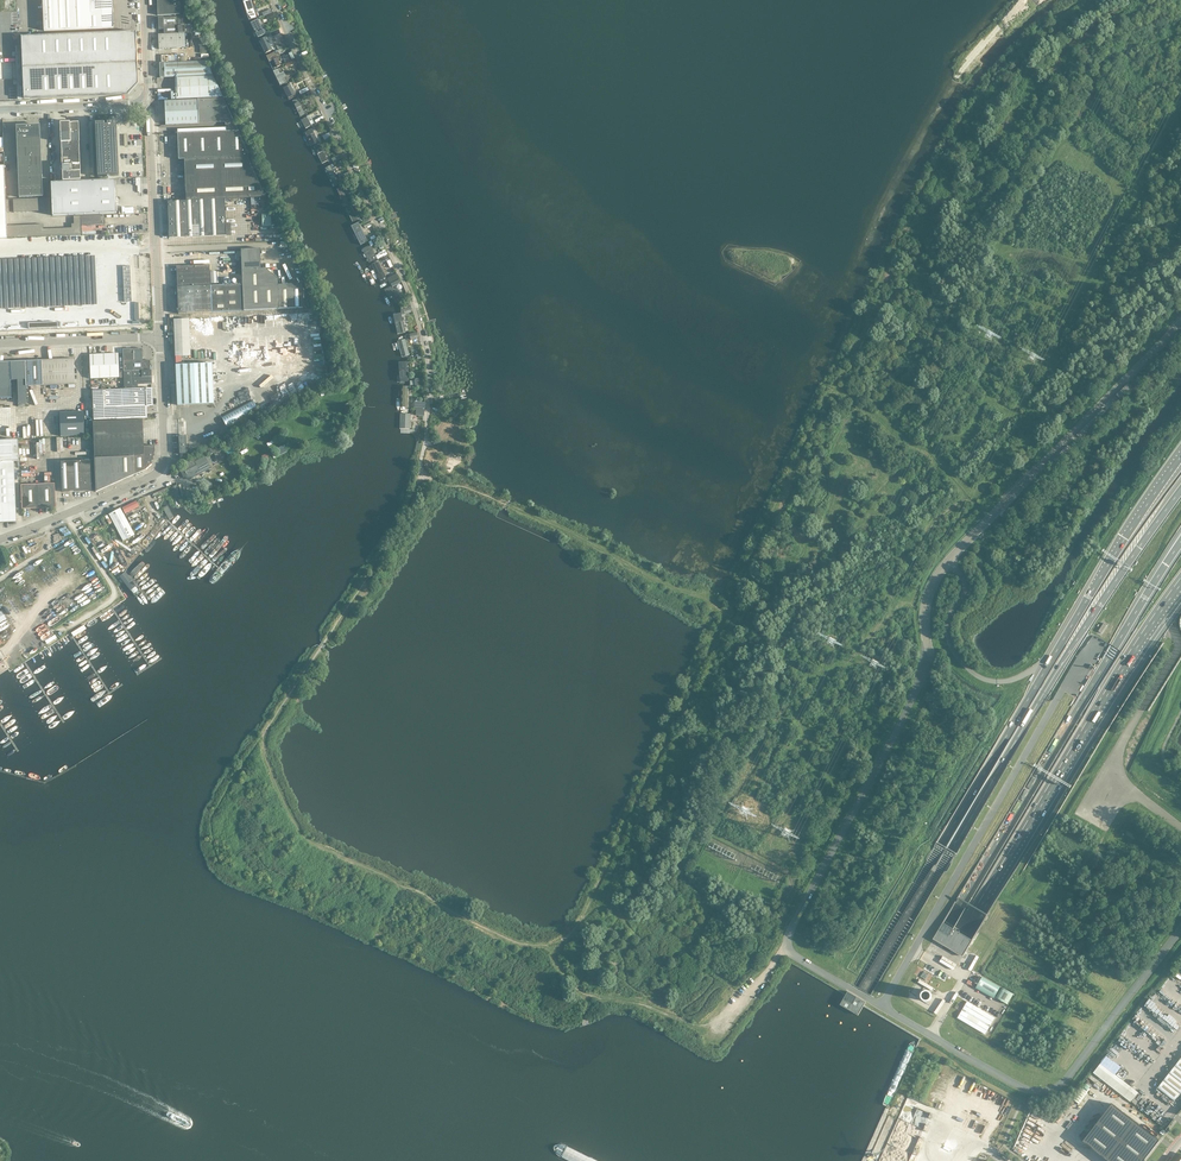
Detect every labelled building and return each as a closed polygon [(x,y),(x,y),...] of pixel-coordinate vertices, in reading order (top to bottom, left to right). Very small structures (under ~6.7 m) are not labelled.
[(44,31),(114,28),(112,0),(43,0),(44,31)] [(157,15),(180,14),(180,17),(190,16),(189,6),(185,6),(184,0),(157,0),(157,15)] [(257,18),(252,1),(245,4),(251,20),(257,18)] [(164,29),(164,34),(177,34),(177,17),(158,18),(159,30),(164,29)] [(252,22),(259,38),(266,35),(258,19),(252,22)] [(270,32),(272,36),(281,32),(279,28),(270,32)] [(23,87),(18,87),(18,99),(31,99),(87,96),(128,94),(138,84),(137,57),(136,31),(21,36),(22,45),(23,87)] [(177,34),(164,34),(158,35),(159,49),(186,48),(185,33),(177,34)] [(273,50),(266,35),(258,39),(265,53),(273,50)] [(282,66),(274,52),(266,56),(273,70),(282,66)] [(282,56),(285,61),(291,59),(288,53),(282,56)] [(161,78),(176,77),(177,99),(223,97),(213,76),(208,61),(160,63),(161,78)] [(289,82),(282,66),(273,71),(281,87),(289,82)] [(297,97),(290,83),(282,87),(289,101),(297,97)] [(199,123),(226,122),(234,122),(224,98),(198,99),(198,100),(165,101),(166,125),(199,124),(199,123)] [(292,101),(300,118),(305,116),(297,98),(292,101)] [(311,126),(306,117),(301,120),(305,129),(311,126)] [(116,122),(95,123),(98,177),(119,176),(116,122)] [(61,123),(61,133),(70,132),(69,123),(61,123)] [(78,123),(69,123),(70,132),(79,132),(78,123)] [(40,128),(40,125),(28,126),(29,137),(40,137),(40,128)] [(29,137),(28,126),(17,126),(17,129),(16,129),(17,138),(29,137)] [(308,130),(314,144),(319,142),(312,128),(308,130)] [(185,160),(248,157),(249,157),(239,131),(178,134),(178,160),(185,160)] [(70,132),(61,133),(61,142),(70,142),(70,132)] [(79,132),(70,132),(70,142),(79,141),(79,132)] [(79,141),(70,142),(71,151),(79,151),(79,141)] [(70,142),(61,142),(62,151),(71,151),(70,142)] [(314,146),(322,163),(328,160),(320,143),(314,146)] [(332,157),(334,161),(342,157),(340,153),(332,157)] [(248,157),(185,160),(186,201),(225,199),(266,197),(248,157)] [(325,167),(334,186),(339,183),(330,165),(325,167)] [(115,180),(51,183),(52,216),(116,213),(115,180)] [(337,189),(344,205),(349,202),(341,187),(337,189)] [(50,198),(13,199),(14,212),(51,211),(50,198)] [(186,201),(168,202),(169,238),(226,235),(225,199),(186,201)] [(346,209),(353,223),(358,220),(351,206),(346,209)] [(271,226),(271,212),(262,212),(262,227),(271,226)] [(105,215),(81,216),(82,225),(83,232),(95,231),(94,225),(105,224),(105,215)] [(43,224),(7,226),(7,238),(82,234),(81,216),(74,216),(74,224),(72,224),(72,228),(44,229),(43,224)] [(364,244),(369,242),(358,221),(352,224),(355,229),(356,229),(364,244)] [(0,240),(0,329),(103,324),(101,279),(109,279),(108,258),(73,260),(72,246),(72,236),(0,240)] [(377,259),(370,245),(362,249),(369,263),(377,259)] [(241,249),(243,310),(303,307),(302,283),(278,284),(278,280),(266,268),(261,268),(260,248),(241,249)] [(373,264),(383,285),(388,282),(378,261),(373,264)] [(130,265),(123,266),(124,303),(132,303),(130,265)] [(241,284),(211,285),(210,265),(177,267),(179,314),(212,313),(242,311),(241,284)] [(396,273),(387,277),(389,282),(399,278),(396,273)] [(384,288),(392,305),(398,302),(391,285),(384,288)] [(406,332),(401,312),(395,313),(400,334),(406,332)] [(174,320),(176,357),(191,356),(189,319),(174,320)] [(410,356),(407,338),(398,340),(402,358),(410,356)] [(123,349),(124,371),(150,370),(150,360),(143,360),(143,348),(123,349)] [(90,355),(91,379),(119,377),(118,354),(90,355)] [(42,360),(43,385),(43,388),(57,388),(57,385),(75,384),(74,359),(42,360)] [(34,360),(25,361),(26,386),(34,386),(43,385),(42,360),(34,360)] [(18,403),(27,403),(26,386),(25,361),(11,361),(12,380),(17,380),(18,403)] [(398,362),(400,382),(410,382),(408,361),(398,362)] [(11,397),(10,362),(0,362),(0,398),(11,397)] [(176,365),(178,405),(214,403),(212,364),(176,365)] [(152,370),(150,370),(124,371),(125,389),(138,388),(138,386),(138,384),(152,384),(152,370)] [(423,378),(415,379),(415,386),(423,386),(423,378)] [(400,407),(409,407),(409,386),(401,386),(400,407)] [(147,409),(147,406),(153,406),(152,388),(93,391),(94,420),(118,419),(147,418),(147,409)] [(222,418),(228,428),(260,411),(252,401),(222,418)] [(15,431),(15,426),(13,426),(12,406),(0,407),(0,431),(15,431)] [(60,412),(61,436),(84,435),(83,411),(60,412)] [(399,429),(410,429),(411,413),(400,413),(399,429)] [(95,461),(96,490),(96,492),(145,470),(152,464),(152,460),(153,460),(153,457),(154,456),(154,453),(155,453),(155,446),(144,446),(144,431),(143,419),(93,421),(95,461)] [(16,521),(14,461),(17,461),(19,461),(18,440),(0,440),(0,522),(16,521)] [(63,492),(92,490),(91,461),(90,461),(90,451),(75,452),(76,462),(62,462),(63,492)] [(183,468),(187,475),(209,463),(205,456),(183,468)] [(22,485),(23,509),(56,507),(55,484),(22,485)] [(123,508),(125,512),(139,505),(136,501),(123,508)] [(109,514),(123,540),(134,535),(120,508),(109,514)] [(966,951),(973,939),(950,925),(943,937),(966,951)] [(976,974),(970,983),(982,990),(988,981),(976,974)] [(989,981),(983,991),(995,997),(1000,988),(989,981)] [(1001,988),(995,998),(1007,1005),(1013,995),(1001,988)] [(864,1005),(866,1002),(848,991),(845,995),(840,1005),(851,1011),(858,1015),(863,1007),(864,1005)] [(967,1002),(956,1019),(986,1036),(996,1019),(967,1002)] [(1171,1017),(1168,1021),(1174,1026),(1178,1021),(1168,1012),(1167,1014),(1171,1017)] [(1180,1092),(1180,1058),(1158,1088),(1174,1101),(1180,1092)] [(1138,1093),(1101,1063),(1093,1073),(1131,1102),(1138,1093)] [(1159,1140),(1112,1103),(1083,1141),(1108,1160),(1143,1160),(1159,1140)]
